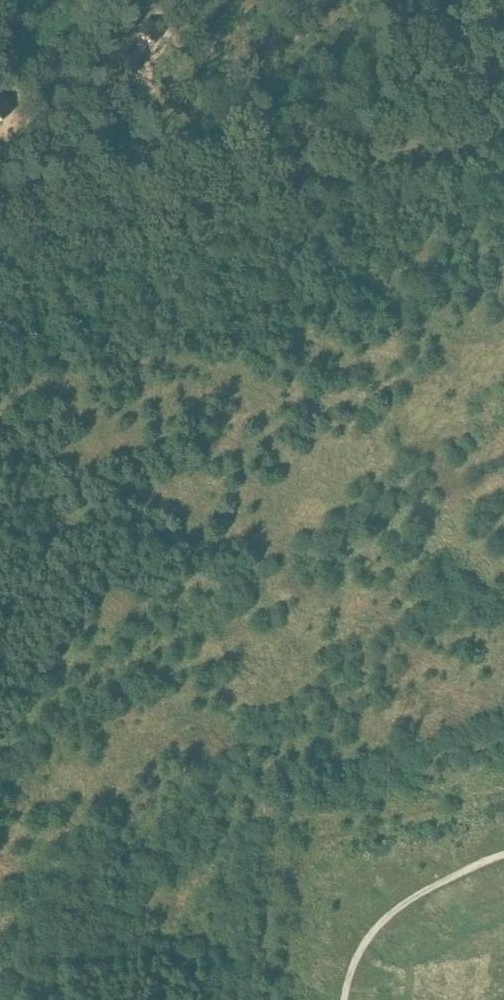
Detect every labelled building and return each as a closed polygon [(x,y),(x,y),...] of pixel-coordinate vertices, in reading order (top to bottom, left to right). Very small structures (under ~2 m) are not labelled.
[(150,21),(122,66),(136,75),(164,30),(150,21)] [(15,107),(4,95),(0,99),(0,121),(15,107)]
